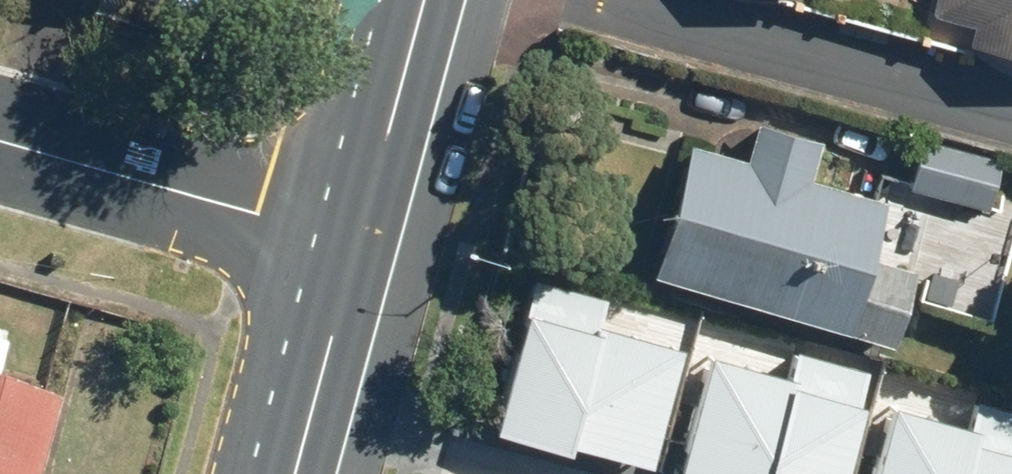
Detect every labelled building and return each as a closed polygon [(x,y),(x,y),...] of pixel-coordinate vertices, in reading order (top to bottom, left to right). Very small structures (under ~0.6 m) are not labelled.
[(923,11),(964,22),(959,40),(1011,54),(1011,0),(926,0),(923,11)] [(643,273),(884,344),(906,269),(863,256),(880,197),(803,174),(814,138),(752,120),(740,157),(683,140),(643,273)] [(899,187),(983,209),(997,159),(912,137),(899,187)] [(531,264),(488,421),(565,441),(567,432),(654,455),(686,336),(602,313),(609,285),(531,264)] [(676,460),(722,473),(837,473),(870,358),(798,337),(789,369),(709,346),(676,460)] [(65,398),(0,380),(0,473),(43,473),(65,398)] [(869,473),(1011,473),(1011,400),(983,391),(975,419),(893,395),(869,473)]
